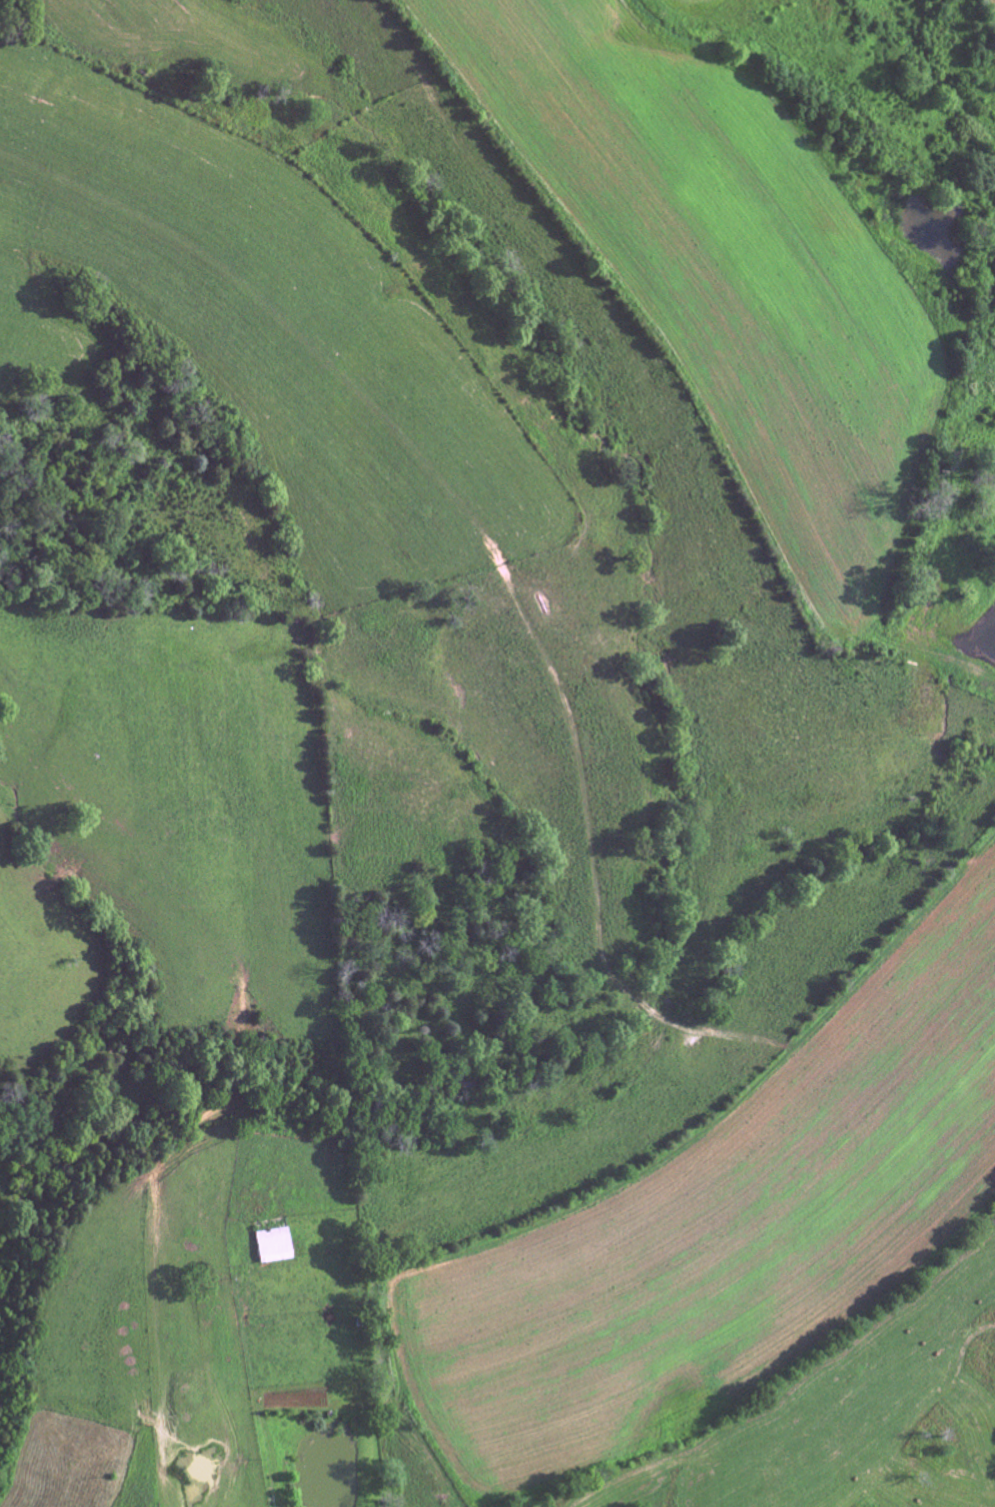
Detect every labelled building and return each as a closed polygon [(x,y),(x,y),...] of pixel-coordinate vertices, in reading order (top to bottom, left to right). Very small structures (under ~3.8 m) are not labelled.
[(287,1231),(254,1234),(257,1266),(290,1263),(287,1231)]
